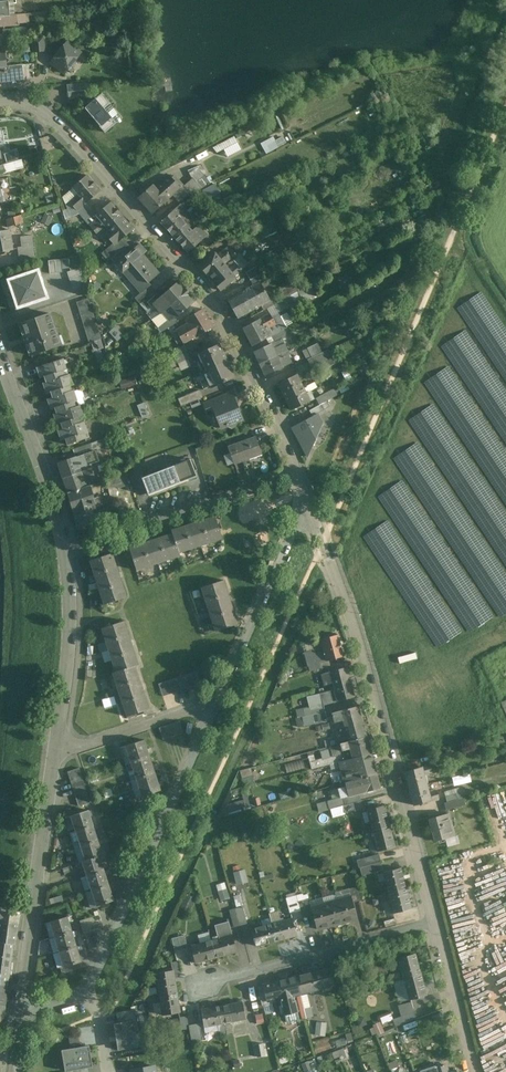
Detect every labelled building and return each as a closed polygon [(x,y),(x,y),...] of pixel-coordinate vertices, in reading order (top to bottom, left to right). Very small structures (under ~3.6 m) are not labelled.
[(0,16),(0,26),(19,25),(19,23),(18,15),(7,16),(0,16)] [(3,29),(4,34),(0,34),(0,42),(16,40),(15,28),(3,29)] [(44,37),(33,38),(34,53),(45,51),(44,37)] [(82,53),(67,41),(50,62),(65,74),(71,66),(75,65),(75,61),(82,53)] [(0,67),(0,76),(21,74),(20,65),(0,67)] [(87,83),(67,85),(68,93),(69,99),(88,97),(87,91),(88,91),(87,83)] [(102,93),(84,109),(105,133),(116,123),(104,109),(110,103),(102,93)] [(282,137),(276,140),(274,136),(261,142),(266,153),(285,143),(282,137)] [(17,150),(6,152),(7,161),(19,159),(17,150)] [(193,178),(184,184),(191,194),(209,186),(200,178),(205,174),(197,167),(189,173),(193,178)] [(181,187),(169,174),(155,187),(166,200),(172,195),(181,187)] [(100,191),(87,175),(73,187),(78,194),(69,201),(77,210),(86,203),(87,203),(100,191)] [(184,184),(181,187),(172,195),(178,201),(191,194),(184,184)] [(155,187),(153,185),(138,197),(152,212),(166,200),(155,187)] [(77,210),(69,201),(66,205),(72,217),(75,215),(79,213),(77,211),(77,210)] [(194,209),(187,201),(183,205),(189,213),(190,213),(194,209)] [(77,210),(77,211),(79,213),(81,215),(90,207),(87,203),(86,203),(77,210)] [(110,203),(96,215),(99,218),(106,227),(109,230),(109,231),(124,218),(110,203)] [(181,204),(160,222),(173,237),(187,225),(182,220),(189,213),(183,205),(181,204)] [(189,213),(182,220),(187,225),(194,219),(195,218),(190,213),(189,213)] [(22,215),(7,219),(9,225),(24,221),(22,215)] [(99,218),(90,226),(98,235),(106,227),(99,218)] [(124,218),(109,231),(109,230),(106,233),(114,243),(115,244),(123,237),(133,228),(124,218)] [(194,219),(187,225),(191,230),(198,224),(194,219)] [(207,234),(198,224),(191,230),(200,240),(207,234)] [(191,230),(187,225),(173,237),(187,252),(200,240),(191,230)] [(0,230),(0,251),(14,249),(10,228),(0,230)] [(236,234),(226,240),(229,246),(240,239),(236,234)] [(17,236),(18,245),(33,244),(32,235),(17,236)] [(123,237),(115,244),(114,243),(102,253),(109,260),(111,258),(122,251),(129,245),(123,237)] [(147,251),(140,243),(126,256),(116,264),(118,266),(117,270),(121,270),(141,293),(150,285),(151,285),(149,282),(160,273),(143,254),(147,251)] [(33,244),(18,245),(20,263),(35,261),(33,244)] [(229,251),(226,248),(217,256),(224,264),(231,258),(226,253),(229,251)] [(126,256),(122,251),(111,258),(116,264),(126,256)] [(217,256),(214,253),(199,267),(208,277),(210,275),(214,281),(213,282),(221,291),(236,278),(235,276),(229,270),(226,266),(224,264),(217,256)] [(231,262),(226,266),(229,270),(234,265),(231,262)] [(242,270),(236,264),(234,265),(229,270),(235,276),(242,270)] [(261,264),(246,272),(250,281),(261,274),(266,272),(261,264)] [(39,268),(31,271),(30,270),(5,279),(8,286),(9,286),(15,302),(13,302),(16,310),(49,299),(39,268)] [(80,268),(67,272),(69,278),(82,274),(80,268)] [(82,274),(69,278),(71,285),(84,281),(82,274)] [(261,274),(250,281),(253,285),(261,280),(261,281),(264,279),(261,274)] [(349,275),(338,279),(342,290),(353,286),(349,275)] [(253,285),(228,299),(238,318),(271,299),(268,294),(273,292),(269,286),(265,288),(261,281),(261,280),(253,285)] [(84,281),(71,285),(73,291),(86,287),(84,281)] [(179,282),(161,297),(162,299),(169,307),(187,291),(179,282)] [(293,282),(277,291),(282,299),(290,295),(298,291),(293,282)] [(150,285),(141,293),(135,298),(140,304),(155,291),(150,285)] [(316,295),(310,285),(298,291),(303,300),(304,302),(316,295)] [(187,291),(169,307),(176,315),(177,316),(195,300),(187,291)] [(298,291),(290,295),(295,303),(295,304),(303,300),(298,291)] [(282,299),(277,302),(281,309),(282,310),(295,303),(290,295),(282,299)] [(102,339),(89,298),(76,302),(89,343),(102,339)] [(169,307),(162,299),(154,305),(162,313),(169,307)] [(277,302),(267,308),(270,313),(273,319),(280,315),(277,311),(281,309),(277,302)] [(176,315),(169,307),(162,313),(166,318),(168,321),(166,323),(167,323),(171,328),(178,322),(173,317),(176,315)] [(203,309),(186,319),(188,323),(176,330),(177,332),(182,341),(183,343),(196,336),(197,337),(208,331),(211,329),(214,327),(203,309)] [(50,312),(20,322),(31,355),(60,345),(50,312)] [(280,315),(273,319),(270,313),(243,328),(252,346),(271,336),(286,328),(288,327),(287,326),(286,326),(280,316),(280,315)] [(293,323),(287,313),(280,316),(286,326),(287,326),(293,323)] [(116,326),(110,331),(117,340),(124,335),(116,326)] [(286,328),(271,336),(274,342),(281,339),(290,335),(286,328)] [(177,332),(172,334),(177,344),(182,341),(177,332)] [(274,342),(271,343),(275,351),(285,347),(281,339),(274,342)] [(220,343),(196,354),(203,371),(228,360),(220,343)] [(271,343),(255,351),(258,359),(257,359),(259,364),(277,355),(275,351),(271,343)] [(318,343),(307,348),(312,357),(320,354),(322,352),(318,343)] [(184,345),(172,350),(175,357),(187,351),(184,345)] [(335,364),(329,349),(322,352),(320,354),(326,368),(335,364)] [(187,351),(175,357),(178,363),(190,358),(187,351)] [(326,368),(320,354),(312,357),(308,359),(314,373),(326,368)] [(277,355),(259,364),(261,368),(262,367),(265,375),(282,367),(279,359),(277,355)] [(289,355),(279,359),(282,367),(292,363),(289,355)] [(63,358),(47,364),(49,369),(38,373),(40,378),(44,376),(46,382),(53,380),(65,375),(63,370),(67,369),(63,358)] [(228,360),(203,371),(211,388),(235,377),(228,360)] [(47,364),(36,367),(38,373),(49,369),(47,364)] [(65,375),(53,380),(55,384),(44,388),(46,393),(51,392),(53,397),(58,395),(72,391),(72,390),(70,385),(73,384),(70,374),(65,375)] [(297,374),(278,383),(285,397),(303,388),(297,374)] [(135,377),(121,380),(122,387),(137,384),(135,377)] [(53,380),(46,382),(43,383),(44,388),(55,384),(53,380)] [(303,388),(285,397),(292,410),(310,401),(303,388)] [(334,388),(316,398),(320,405),(331,399),(337,395),(334,388)] [(72,391),(58,395),(59,400),(49,404),(51,409),(55,408),(57,413),(64,411),(76,407),(76,406),(74,401),(77,400),(74,390),(72,390),(72,391)] [(200,390),(178,399),(181,406),(203,397),(200,390)] [(234,392),(204,404),(208,414),(214,412),(219,422),(222,421),(225,422),(226,426),(228,425),(232,427),(235,426),(237,422),(243,419),(236,402),(238,401),(234,392)] [(58,395),(53,397),(47,399),(49,404),(59,400),(58,395)] [(331,399),(320,405),(322,410),(334,404),(331,399)] [(141,416),(147,415),(146,404),(139,405),(141,416)] [(76,407),(64,411),(65,416),(55,419),(57,424),(61,423),(62,428),(63,429),(68,427),(83,422),(82,422),(81,416),(84,415),(80,405),(76,406),(76,407)] [(64,411),(57,413),(54,414),(55,419),(65,416),(64,411)] [(317,414),(294,426),(300,438),(298,438),(308,457),(323,424),(317,414)] [(83,422),(68,427),(70,432),(59,435),(61,440),(66,439),(68,444),(87,438),(85,432),(88,431),(85,421),(82,422),(83,422)] [(68,427),(63,429),(62,428),(58,430),(59,435),(70,432),(68,427)] [(256,437),(228,446),(234,464),(262,455),(256,437)] [(105,439),(92,443),(94,448),(104,445),(105,439)] [(94,448),(92,443),(73,450),(76,458),(95,451),(94,448)] [(95,451),(76,458),(79,468),(98,461),(95,451)] [(76,458),(58,463),(64,482),(74,479),(71,471),(79,469),(79,468),(76,458)] [(190,459),(170,467),(177,484),(197,476),(190,459)] [(170,467),(142,478),(148,495),(177,484),(170,467)] [(79,469),(71,471),(74,479),(64,482),(68,493),(86,487),(84,482),(81,473),(79,469)] [(92,469),(81,473),(84,482),(95,478),(92,469)] [(125,474),(106,481),(108,488),(114,488),(118,487),(118,489),(129,485),(125,474)] [(95,478),(84,482),(86,487),(91,486),(97,484),(95,478)] [(86,487),(68,493),(67,493),(73,511),(73,510),(94,503),(93,501),(95,500),(91,486),(86,487)] [(103,505),(101,498),(95,500),(93,501),(94,503),(95,508),(103,505)] [(95,508),(94,503),(73,510),(73,511),(78,527),(99,520),(95,508)] [(215,516),(171,530),(172,534),(129,548),(136,570),(179,557),(178,553),(222,539),(215,516)] [(113,553),(90,561),(104,603),(127,596),(113,553)] [(238,623),(223,580),(201,587),(215,630),(238,623)] [(138,664),(125,620),(101,627),(115,671),(112,672),(126,716),(149,709),(135,665),(138,664)] [(338,634),(321,639),(323,647),(304,653),(307,665),(308,665),(319,662),(344,655),(338,634)] [(319,662),(308,665),(310,671),(321,668),(319,662)] [(346,667),(322,674),(325,685),(333,683),(335,690),(344,687),(342,680),(350,678),(347,667),(346,667)] [(197,670),(158,684),(162,696),(201,682),(197,670)] [(344,687),(335,690),(320,693),(307,696),(310,707),(323,704),(323,705),(324,705),(355,697),(350,678),(342,680),(344,687)] [(310,707),(303,709),(305,716),(325,711),(324,705),(323,705),(323,704),(310,707)] [(357,706),(332,713),(334,722),(343,720),(345,725),(354,722),(353,719),(360,717),(357,706)] [(303,709),(296,711),(298,717),(302,716),(305,716),(303,709)] [(305,716),(302,716),(304,726),(327,721),(325,711),(305,716)] [(360,717),(353,719),(354,722),(345,725),(346,729),(337,732),(339,741),(348,738),(349,741),(366,736),(360,717)] [(184,732),(180,720),(173,723),(177,734),(184,732)] [(177,734),(173,723),(167,725),(171,737),(177,734)] [(171,737),(167,725),(160,727),(164,739),(171,737)] [(349,741),(340,743),(330,746),(333,756),(324,759),(325,765),(326,765),(339,762),(370,753),(365,736),(366,736),(349,741)] [(145,739),(127,745),(132,762),(150,756),(145,739)] [(370,753),(339,762),(341,768),(372,759),(370,753)] [(150,756),(132,762),(138,779),(156,772),(150,756)] [(302,758),(284,763),(287,773),(305,768),(302,758)] [(324,759),(309,762),(311,769),(325,765),(324,759)] [(372,759),(341,768),(345,782),(376,774),(372,759)] [(430,765),(422,767),(424,775),(432,772),(430,765)] [(79,805),(91,801),(80,767),(68,770),(79,805)] [(422,767),(405,771),(409,788),(426,783),(424,775),(422,767)] [(250,768),(241,770),(244,778),(253,776),(250,768)] [(156,772),(138,779),(143,796),(161,789),(156,772)] [(376,774),(345,782),(346,786),(349,796),(359,793),(380,787),(376,774)] [(253,776),(244,778),(246,786),(255,784),(253,776)] [(426,783),(409,788),(414,805),(431,801),(431,800),(429,792),(426,783)] [(346,786),(331,790),(334,799),(342,797),(342,798),(349,796),(346,786)] [(450,809),(467,803),(462,786),(445,792),(450,809)] [(437,790),(429,792),(431,800),(439,798),(437,790)] [(334,799),(327,801),(328,802),(330,809),(343,806),(361,801),(359,793),(349,796),(342,798),(342,797),(334,799)] [(30,797),(22,796),(21,806),(28,807),(30,797)] [(243,800),(227,805),(223,813),(245,807),(243,800)] [(361,801),(343,806),(345,812),(355,810),(355,811),(363,809),(361,801)] [(325,802),(317,804),(319,812),(330,809),(328,802),(326,803),(325,802)] [(384,805),(367,810),(367,811),(368,811),(373,830),(390,825),(384,805)] [(73,814),(78,830),(97,825),(92,809),(73,814)] [(448,813),(429,818),(435,841),(455,835),(448,813)] [(78,830),(82,846),(101,841),(97,825),(78,830)] [(373,830),(372,830),(378,851),(395,846),(390,825),(373,830)] [(82,846),(87,862),(106,856),(101,841),(82,846)] [(379,853),(356,859),(358,868),(360,867),(381,862),(379,853)] [(84,864),(90,880),(109,873),(103,857),(84,864)] [(381,862),(360,867),(362,875),(383,869),(381,862)] [(400,867),(383,872),(389,893),(406,888),(400,867)] [(236,885),(248,883),(246,869),(234,871),(236,885)] [(90,880),(95,895),(114,889),(109,873),(90,880)] [(221,900),(230,898),(226,882),(217,885),(221,900)] [(358,886),(348,888),(350,896),(351,896),(353,902),(362,900),(358,886)] [(406,888),(389,893),(394,912),(411,908),(406,888)] [(95,895),(101,911),(120,904),(114,889),(95,895)] [(296,894),(287,897),(292,913),(300,910),(298,901),(296,894)] [(350,896),(337,900),(343,922),(357,918),(353,902),(351,896),(350,896)] [(309,898),(298,901),(300,910),(302,915),(312,912),(311,907),(312,907),(309,898)] [(337,900),(324,904),(330,926),(343,922),(337,900)] [(312,907),(311,907),(312,912),(317,929),(330,926),(324,904),(312,907)] [(243,906),(236,908),(240,925),(247,923),(243,906)] [(240,925),(236,908),(229,910),(234,927),(240,925)] [(103,924),(99,912),(92,914),(96,926),(103,924)] [(96,926),(92,914),(86,917),(90,929),(96,926)] [(86,917),(78,920),(82,931),(90,929),(86,917)] [(50,924),(55,939),(74,933),(69,918),(50,924)] [(291,918),(272,923),(276,940),(296,935),(291,918)] [(395,918),(384,921),(386,926),(396,923),(395,918)] [(0,921),(0,942),(12,944),(13,944),(14,944),(15,945),(18,923),(0,921)] [(227,922),(215,925),(218,938),(231,935),(227,922)] [(272,923),(251,929),(256,946),(276,940),(272,923)] [(55,939),(60,954),(79,948),(74,933),(55,939)] [(185,935),(172,938),(175,951),(188,948),(185,935)] [(218,938),(211,940),(216,957),(235,951),(231,935),(218,938)] [(211,940),(190,946),(195,962),(216,957),(211,940)] [(0,942),(0,984),(7,985),(12,950),(11,950),(12,944),(0,942)] [(407,945),(395,948),(397,954),(409,951),(407,945)] [(60,954),(65,969),(84,963),(79,948),(60,954)] [(415,954),(398,959),(404,979),(420,974),(415,954)] [(179,961),(172,962),(173,970),(174,974),(181,972),(179,961)] [(331,967),(296,976),(301,993),(335,985),(331,967)] [(173,970),(156,973),(159,994),(177,991),(174,974),(173,970)] [(420,974),(404,979),(410,999),(426,994),(420,974)] [(296,976),(276,981),(280,998),(284,1015),(298,1011),(294,995),(301,993),(296,976)] [(177,991),(159,994),(163,1015),(180,1012),(177,991)] [(242,1002),(222,1006),(225,1023),(245,1020),(242,1002)] [(411,1002),(398,1005),(401,1016),(414,1012),(411,1002)] [(222,1006),(201,1009),(204,1026),(225,1023),(222,1006)] [(311,1007),(304,1008),(307,1017),(313,1016),(311,1007)] [(110,1021),(115,1054),(147,1049),(142,1016),(110,1021)] [(186,1016),(179,1017),(181,1026),(181,1030),(189,1029),(187,1016),(186,1016)] [(179,1017),(173,1018),(174,1027),(181,1026),(179,1017)] [(317,1021),(316,1035),(326,1036),(327,1022),(317,1021)] [(200,1023),(189,1025),(192,1042),(203,1040),(200,1023)] [(262,1043),(254,1045),(257,1057),(265,1055),(262,1043)] [(61,1051),(64,1070),(93,1066),(89,1047),(61,1051)]
